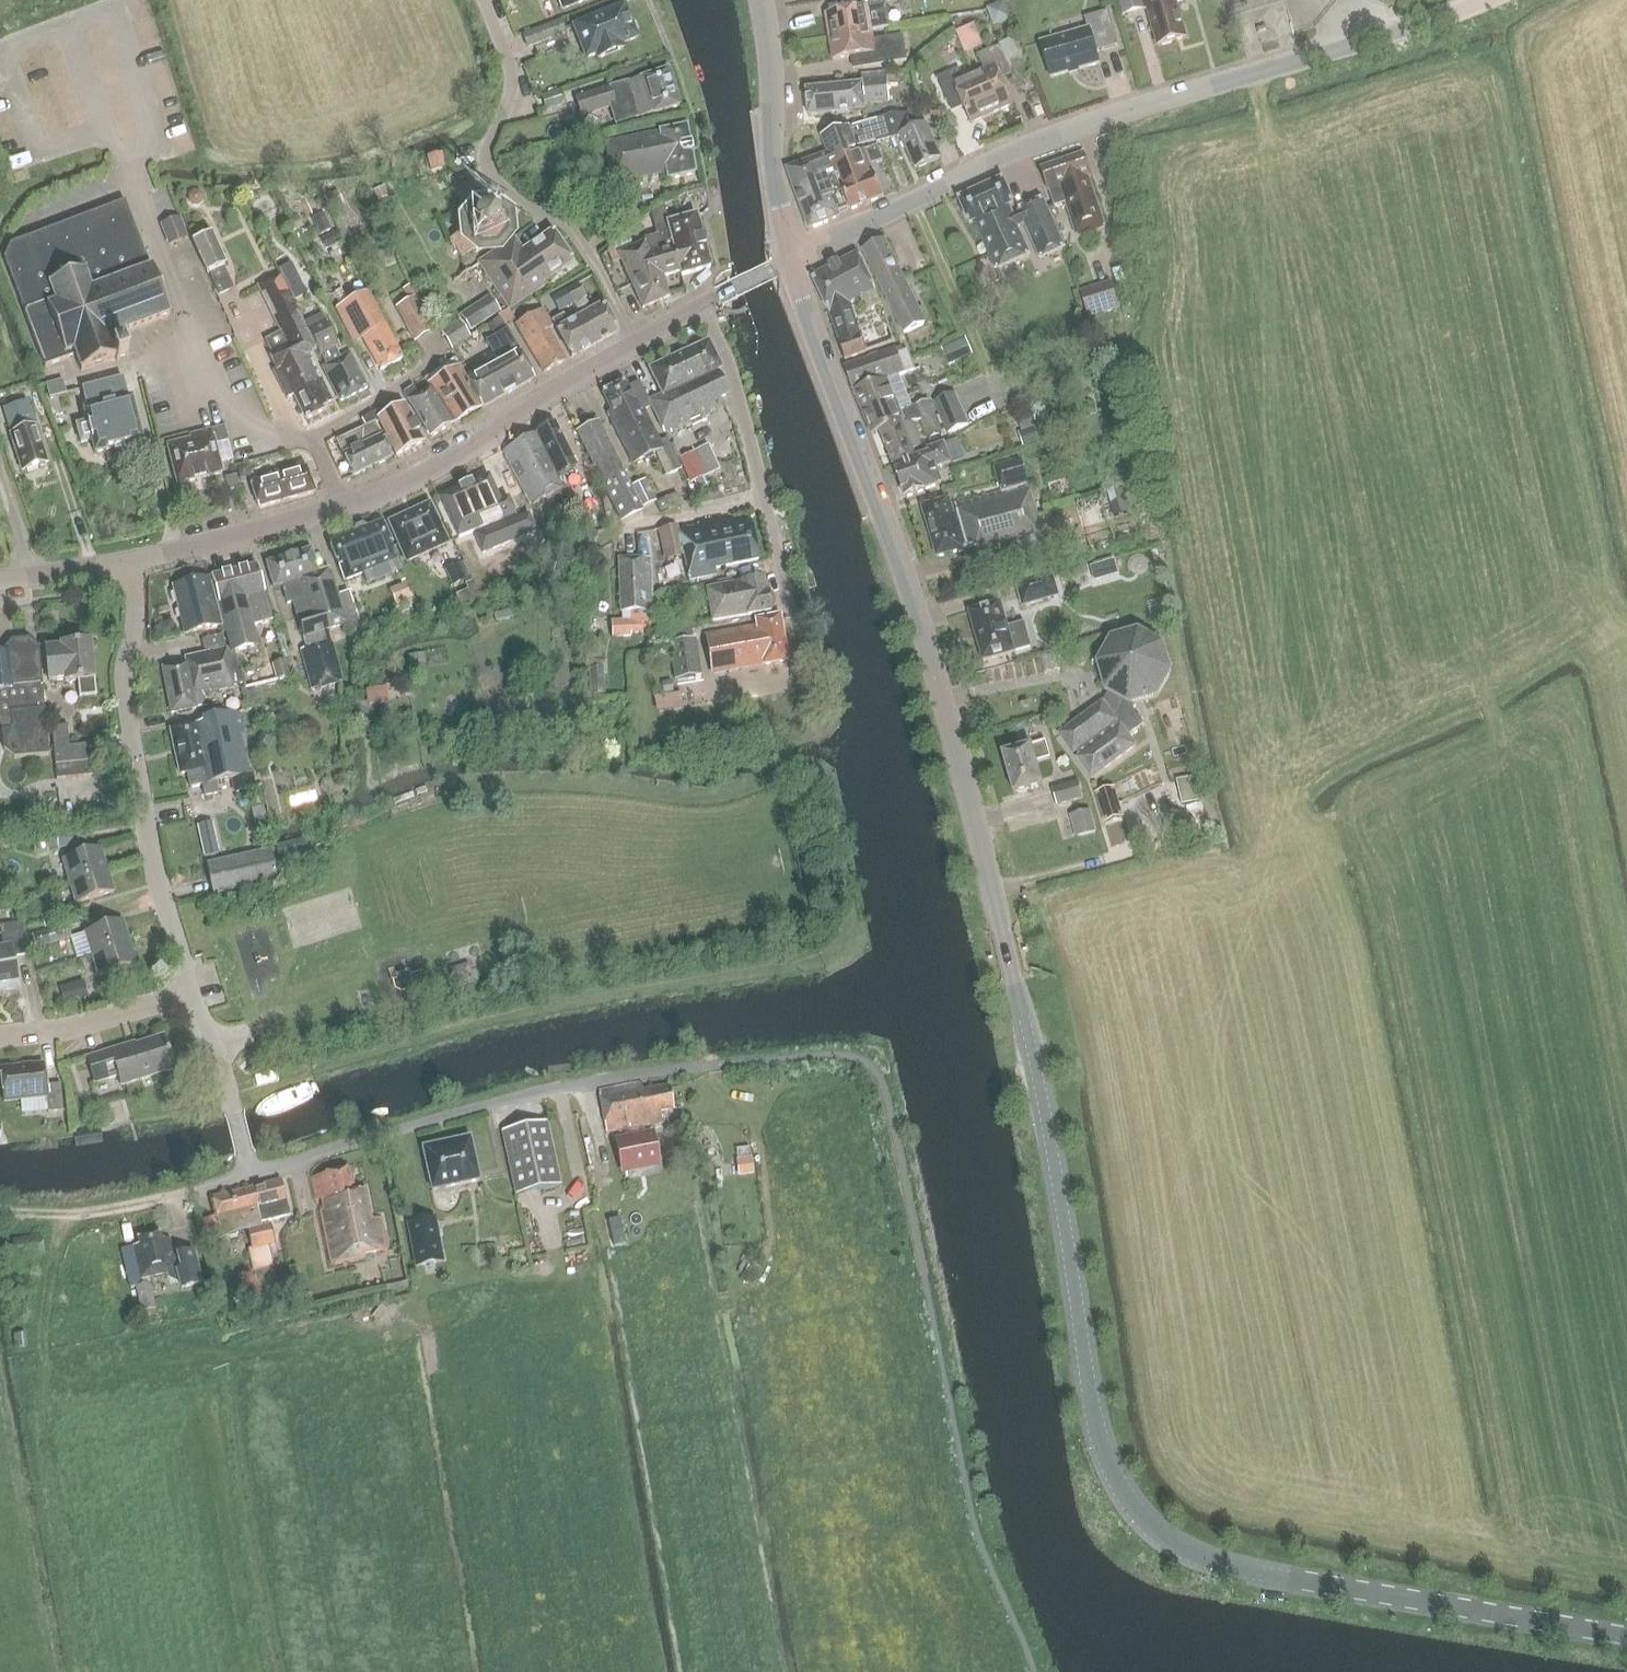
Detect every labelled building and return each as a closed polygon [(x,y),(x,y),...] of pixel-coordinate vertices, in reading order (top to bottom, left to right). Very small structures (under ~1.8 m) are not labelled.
[(562,11),(588,0),(557,0),(562,11)] [(828,39),(871,32),(869,21),(884,19),(881,0),(850,0),(852,12),(824,16),(828,39)] [(985,6),(993,24),(1012,16),(1005,0),(1000,0),(985,6)] [(1176,1),(1181,0),(1119,0),(1124,17),(1147,10),(1157,46),(1186,38),(1176,1)] [(633,24),(631,24),(624,5),(571,26),(585,60),(595,55),(597,59),(623,49),(621,45),(637,39),(635,34),(636,32),(633,24)] [(1095,52),(1117,46),(1107,12),(1084,19),(1087,29),(1039,43),(1049,78),(1098,63),(1095,52)] [(526,49),(566,34),(560,20),(520,35),(526,49)] [(956,30),(965,52),(982,44),(973,23),(956,30)] [(871,32),(828,39),(832,61),(860,56),(862,69),(905,62),(901,37),(883,40),(873,42),(871,32)] [(973,76),(990,115),(1011,106),(1000,80),(1012,75),(999,47),(977,57),(983,71),(973,76)] [(990,115),(973,76),(963,80),(958,70),(936,80),(950,112),(962,106),(970,124),(990,115)] [(608,108),(613,126),(648,116),(648,117),(678,108),(667,72),(608,89),(606,85),(591,90),(592,92),(573,97),(579,117),(608,108)] [(808,117),(864,111),(864,105),(889,102),(887,80),(861,82),(861,85),(805,90),(808,117)] [(541,94),(543,111),(563,109),(560,91),(541,94)] [(885,118),(891,138),(891,139),(902,136),(917,169),(940,159),(925,126),(924,126),(919,116),(892,114),(885,118)] [(793,188),(835,172),(832,164),(862,152),(860,147),(891,138),(885,118),(850,127),(823,136),(830,156),(819,160),(818,158),(786,169),(793,188)] [(951,118),(944,121),(949,133),(956,130),(951,118)] [(666,180),(694,176),(685,129),(659,133),(659,134),(605,144),(612,185),(665,175),(666,180)] [(841,187),(840,187),(849,209),(850,210),(883,197),(873,174),(872,174),(863,151),(862,152),(832,164),(835,172),(841,187)] [(1065,204),(1076,237),(1103,229),(1086,178),(1090,177),(1083,154),(1040,168),(1048,191),(1054,208),(1065,204)] [(841,187),(835,172),(793,188),(808,230),(840,218),(838,212),(849,209),(840,187),(841,187)] [(1030,257),(1018,228),(1013,217),(1009,207),(1012,206),(1001,180),(958,198),(969,225),(975,222),(995,272),(1030,257)] [(323,198),(330,217),(340,213),(338,207),(341,206),(336,192),(323,198)] [(1013,217),(1018,228),(1024,225),(1039,261),(1064,251),(1043,199),(1018,211),(1020,214),(1013,217)] [(43,365),(64,357),(73,353),(80,372),(115,358),(116,361),(127,356),(123,346),(112,350),(108,339),(169,316),(151,268),(148,269),(123,202),(9,246),(2,259),(43,365)] [(653,228),(654,228),(665,224),(661,206),(646,213),(652,226),(653,228)] [(494,245),(502,235),(501,221),(491,213),(477,214),(469,224),(469,227),(449,240),(461,258),(480,246),(494,245)] [(695,216),(665,224),(654,228),(657,236),(660,235),(664,250),(673,247),(680,272),(679,272),(679,273),(680,276),(710,268),(695,216)] [(178,217),(158,225),(166,246),(186,238),(178,217)] [(657,236),(654,228),(653,228),(655,237),(642,240),(643,243),(635,247),(659,301),(668,297),(662,277),(679,272),(679,273),(679,272),(680,272),(673,247),(664,250),(660,235),(657,236)] [(543,283),(572,263),(551,232),(520,252),(512,240),(477,264),(509,311),(545,286),(543,283)] [(205,274),(222,266),(224,266),(209,234),(190,243),(204,275),(205,274)] [(903,335),(925,324),(884,240),(862,251),(903,335)] [(642,309),(659,301),(635,247),(617,255),(642,309)] [(829,314),(845,361),(866,353),(851,304),(857,295),(865,313),(881,306),(856,255),(811,278),(828,314),(829,314)] [(222,266),(205,274),(216,297),(233,290),(222,266)] [(293,396),(304,419),(326,409),(325,405),(331,402),(307,353),(314,349),(279,276),(258,287),(280,332),(263,340),(269,351),(268,352),(276,368),(271,370),(285,400),(293,396)] [(1087,318),(1118,309),(1110,282),(1079,291),(1087,318)] [(577,283),(563,291),(570,306),(585,298),(577,283)] [(570,306),(563,291),(550,298),(558,313),(570,306)] [(395,302),(409,338),(430,331),(417,294),(395,302)] [(365,295),(344,305),(334,310),(351,344),(360,339),(377,371),(400,359),(365,295)] [(489,318),(481,307),(463,319),(470,330),(489,318)] [(615,334),(600,307),(577,319),(591,347),(615,334)] [(542,373),(564,361),(548,331),(553,328),(543,309),(515,325),(542,373)] [(557,330),(572,358),(591,347),(577,319),(568,324),(564,315),(553,321),(557,330)] [(334,347),(322,321),(305,330),(317,355),(318,354),(324,366),(322,367),(339,402),(365,389),(349,354),(338,359),(333,348),(334,347)] [(458,321),(440,333),(451,350),(469,338),(458,321)] [(505,331),(486,342),(497,361),(466,378),(465,379),(481,409),(533,380),(505,331)] [(965,339),(941,350),(949,366),(972,356),(965,339)] [(719,399),(727,396),(715,372),(720,370),(707,343),(648,370),(661,395),(647,401),(664,433),(670,430),(672,432),(724,407),(719,399)] [(853,391),(886,379),(913,369),(905,351),(905,352),(903,346),(896,349),(844,368),(853,391)] [(466,378),(454,359),(425,379),(430,387),(455,424),(481,409),(465,379),(466,378)] [(131,397),(126,398),(121,378),(80,389),(85,409),(82,409),(85,423),(75,426),(80,445),(90,442),(93,454),(142,442),(131,397)] [(895,401),(886,379),(853,391),(862,414),(895,401)] [(666,476),(679,470),(665,440),(658,443),(642,409),(649,407),(638,383),(627,389),(624,383),(601,394),(610,412),(605,414),(631,464),(655,452),(666,476)] [(430,387),(417,395),(412,387),(403,394),(430,438),(455,424),(430,387)] [(968,425),(954,393),(932,402),(946,434),(968,425)] [(904,423),(915,422),(922,422),(927,436),(940,431),(927,402),(900,413),(895,401),(862,414),(870,436),(880,432),(902,423),(904,423)] [(21,473),(47,465),(27,402),(2,410),(10,435),(9,435),(21,473)] [(395,456),(422,442),(404,406),(385,416),(381,408),(371,413),(376,421),(377,420),(395,456)] [(336,441),(352,477),(391,459),(370,413),(361,420),(365,428),(336,441)] [(575,432),(619,522),(643,511),(642,508),(655,501),(644,479),(631,485),(598,420),(575,432)] [(902,423),(880,432),(893,467),(915,459),(912,450),(924,446),(915,422),(904,423),(902,423)] [(582,479),(554,425),(502,452),(529,506),(582,479)] [(222,474),(214,444),(226,441),(222,427),(187,436),(188,439),(166,445),(166,448),(176,485),(222,474)] [(950,461),(945,446),(944,446),(944,445),(927,451),(928,454),(915,459),(893,467),(904,498),(941,484),(936,469),(951,464),(950,461)] [(707,476),(695,451),(678,458),(690,484),(707,476)] [(994,468),(1001,492),(1027,484),(1020,461),(994,468)] [(250,483),(257,508),(314,492),(303,463),(268,473),(270,478),(250,483)] [(516,518),(515,514),(505,494),(498,497),(487,474),(439,496),(458,537),(471,532),(480,554),(539,529),(533,514),(528,516),(527,514),(516,518)] [(1027,484),(1001,492),(951,507),(949,500),(921,508),(936,559),(964,551),(963,551),(975,547),(981,568),(1046,549),(1027,484)] [(406,562),(447,544),(439,527),(440,526),(430,504),(388,522),(398,545),(399,545),(406,562)] [(723,520),(676,530),(677,535),(670,536),(674,558),(681,557),(686,581),(714,575),(713,570),(757,561),(749,522),(724,528),(723,520)] [(343,581),(396,560),(381,523),(367,529),(361,527),(355,529),(353,534),(328,544),(343,581)] [(302,638),(304,637),(307,649),(298,651),(309,691),(341,683),(331,643),(328,643),(325,631),(345,625),(329,571),(317,574),(310,551),(266,564),(273,589),(281,586),(287,604),(291,603),(302,638)] [(649,558),(618,559),(621,622),(611,622),(612,637),(630,636),(630,633),(652,632),(649,558)] [(470,578),(463,561),(443,569),(451,586),(470,578)] [(252,626),(273,621),(256,566),(210,577),(218,604),(231,651),(256,645),(252,626)] [(1021,608),(1059,598),(1052,572),(1014,582),(1021,608)] [(185,636),(220,626),(207,578),(172,588),(185,636)] [(770,610),(773,605),(772,596),(767,594),(766,592),(765,592),(762,578),(705,589),(711,621),(770,610)] [(410,598),(404,583),(387,589),(393,605),(410,598)] [(358,620),(348,591),(337,595),(347,624),(358,620)] [(1014,653),(1030,648),(1024,623),(1007,628),(1000,604),(969,612),(983,662),(1014,653)] [(712,673),(787,661),(779,616),(755,620),(756,627),(705,635),(712,673)] [(701,676),(695,638),(692,639),(690,631),(703,629),(702,623),(687,625),(687,626),(665,630),(674,680),(701,676)] [(1105,691),(1111,694),(1103,704),(1102,703),(1058,736),(1091,780),(1135,747),(1127,737),(1140,726),(1139,720),(1134,716),(1130,704),(1157,697),(1169,674),(1162,646),(1138,633),(1111,640),(1098,664),(1105,691)] [(0,727),(2,750),(14,758),(49,754),(41,684),(38,648),(28,640),(11,642),(3,651),(3,654),(0,654),(0,727)] [(47,681),(63,680),(63,682),(77,681),(79,699),(96,697),(94,678),(93,678),(90,642),(59,645),(60,647),(44,649),(47,681)] [(203,693),(243,684),(241,675),(236,676),(231,651),(225,652),(225,651),(185,659),(186,664),(162,669),(171,713),(206,706),(203,693)] [(604,695),(603,668),(588,669),(589,695),(604,695)] [(387,703),(385,687),(363,690),(365,706),(387,703)] [(653,695),(655,710),(682,707),(680,692),(653,695)] [(241,787),(253,785),(238,712),(201,720),(202,723),(169,730),(179,775),(186,774),(189,789),(201,786),(204,798),(219,795),(216,782),(239,777),(241,787)] [(55,763),(92,759),(93,759),(91,742),(69,745),(67,725),(52,727),(55,763)] [(1042,787),(1035,763),(1049,759),(1044,743),(1031,747),(1002,755),(1013,795),(1042,787)] [(93,773),(92,759),(55,763),(57,778),(93,773)] [(1051,789),(1056,807),(1082,799),(1077,782),(1051,789)] [(1095,794),(1104,824),(1123,818),(1113,788),(1095,794)] [(1077,837),(1095,832),(1089,810),(1071,814),(1077,837)] [(211,822),(197,825),(204,856),(218,853),(211,822)] [(68,881),(106,870),(99,848),(61,859),(68,881)] [(281,880),(275,850),(206,864),(212,894),(281,880)] [(113,892),(106,870),(68,881),(75,903),(113,892)] [(91,955),(128,943),(122,921),(84,933),(91,955)] [(2,946),(0,946),(0,992),(19,989),(13,957),(30,954),(20,923),(0,926),(0,934),(2,946)] [(31,935),(35,948),(69,938),(65,924),(31,935)] [(135,965),(128,943),(91,955),(98,977),(135,965)] [(455,988),(473,983),(468,965),(450,971),(455,988)] [(86,999),(81,982),(59,988),(64,1006),(86,999)] [(120,1086),(173,1070),(162,1037),(124,1049),(124,1047),(86,1058),(94,1083),(117,1076),(120,1086)] [(278,1065),(275,1054),(266,1057),(269,1068),(278,1065)] [(3,1101),(46,1097),(48,1113),(63,1111),(60,1085),(45,1086),(43,1065),(0,1070),(0,1074),(3,1101)] [(605,1133),(662,1122),(659,1111),(673,1108),(668,1085),(642,1090),(641,1082),(598,1090),(605,1133)] [(500,1131),(514,1195),(560,1185),(546,1121),(500,1131)] [(615,1143),(621,1169),(656,1162),(651,1136),(615,1143)] [(469,1141),(422,1151),(431,1193),(478,1184),(469,1141)] [(377,1251),(386,1249),(380,1218),(370,1220),(364,1190),(353,1192),(349,1171),(310,1179),(314,1199),(319,1198),(322,1210),(319,1211),(330,1266),(378,1256),(377,1251)] [(272,1265),(270,1256),(268,1246),(272,1245),(268,1223),(261,1225),(260,1223),(290,1217),(280,1182),(212,1198),(220,1237),(248,1230),(251,1250),(248,1251),(249,1260),(251,1269),(272,1265)] [(417,1263),(438,1258),(429,1216),(408,1220),(417,1263)] [(132,1246),(140,1280),(166,1273),(167,1279),(179,1285),(181,1289),(202,1284),(194,1251),(173,1257),(168,1238),(159,1240),(158,1234),(136,1239),(138,1245),(132,1246)] [(147,1284),(133,1287),(140,1313),(153,1309),(147,1284)]
